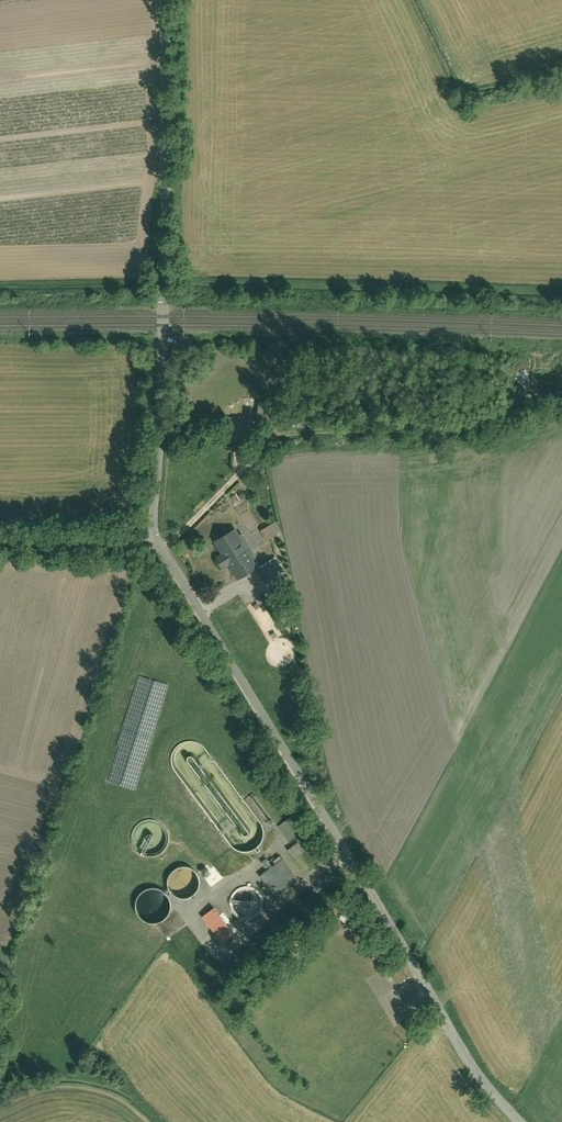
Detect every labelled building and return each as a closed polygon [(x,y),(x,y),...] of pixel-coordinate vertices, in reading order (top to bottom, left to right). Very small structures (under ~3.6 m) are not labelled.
[(275,520),(257,531),(265,543),(279,535),(275,520)] [(236,581),(255,569),(264,583),(283,572),(274,558),(261,566),(240,532),(237,533),(233,527),(211,541),(217,551),(213,554),(221,567),(225,564),(236,581)] [(170,761),(172,768),(227,842),(231,847),(237,850),(245,851),(252,849),(257,845),(261,838),(261,832),(259,825),(205,752),(200,746),(193,742),(186,742),(179,744),(174,748),(171,754),(170,761)] [(288,816),(275,826),(288,843),(301,833),(288,816)] [(164,831),(160,825),(153,821),(147,821),(140,823),(135,827),(131,833),(131,840),(133,847),(137,852),(142,855),(150,856),(157,854),(162,850),(165,843),(166,837),(164,831)] [(296,843),(286,851),(303,874),(309,869),(298,856),(303,852),(296,843)] [(296,879),(279,856),(269,864),(265,859),(259,863),(265,870),(258,876),(273,896),(296,879)] [(196,874),(191,869),(185,866),(180,866),(174,867),(169,871),(166,877),(166,883),(167,889),(171,893),(176,896),(183,897),(189,895),(194,891),(197,886),(197,880),(196,874)] [(167,896),(163,891),(156,887),(149,887),(143,889),(137,893),(134,899),(133,906),(135,913),(140,918),(145,921),(153,922),(160,920),(165,916),(168,909),(169,903),(167,896)] [(259,897),(255,892),(249,889),(244,888),(238,890),(233,894),(230,899),(229,905),(231,911),(235,916),(240,919),(247,920),(253,918),(257,914),(261,908),(261,902),(259,897)] [(226,918),(222,913),(216,911),(212,910),(206,912),(202,915),(199,920),(199,925),(200,931),(204,935),(208,938),(214,938),(220,936),(224,933),(226,928),(227,923),(226,918)]
